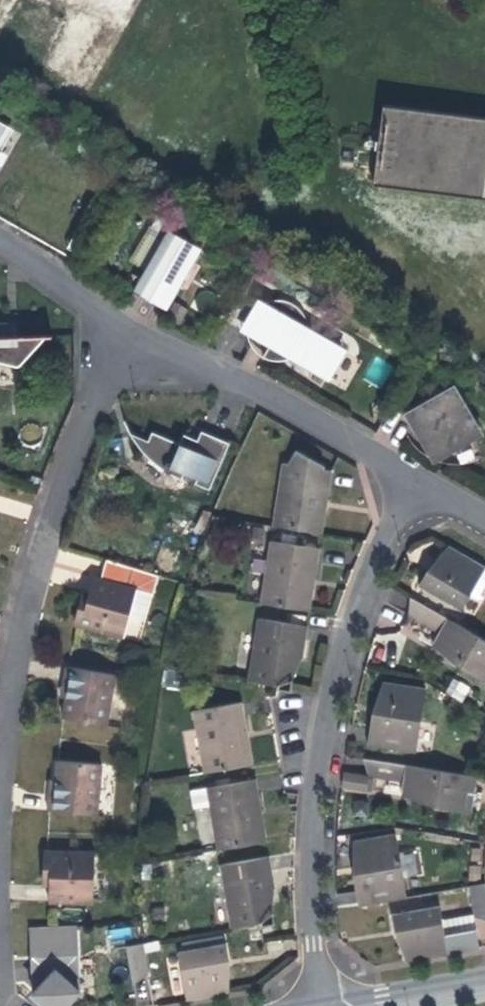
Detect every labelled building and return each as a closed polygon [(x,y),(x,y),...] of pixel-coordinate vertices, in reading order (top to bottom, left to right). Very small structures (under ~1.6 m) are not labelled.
[(24,0),(0,0),(0,41),(24,0)] [(69,84),(82,91),(87,94),(142,0),(32,0),(72,23),(45,70),(69,84)] [(76,102),(82,91),(69,84),(63,95),(76,102)] [(383,106),(373,183),(484,198),(484,119),(383,106)] [(6,128),(0,139),(0,154),(12,131),(6,128)] [(104,184),(100,191),(117,201),(121,193),(104,184)] [(171,231),(147,272),(179,290),(203,249),(171,231)] [(85,258),(89,251),(72,241),(68,248),(85,258)] [(179,290),(147,272),(145,274),(134,293),(133,294),(151,304),(165,313),(179,290)] [(268,347),(262,359),(263,360),(268,361),(276,362),(284,361),(289,359),(326,378),(342,348),(306,328),(305,323),(303,318),(299,312),(297,309),(293,305),(288,302),(281,300),(270,300),(265,301),(259,304),(253,308),(248,314),(245,320),(244,327),(244,335),(268,347)] [(18,338),(17,323),(5,324),(0,324),(0,338),(18,338)] [(256,356),(262,359),(268,347),(244,335),(244,336),(245,341),(247,345),(250,351),(254,354),(256,356)] [(18,338),(0,338),(0,362),(15,365),(17,366),(21,365),(27,359),(44,337),(18,338)] [(456,388),(409,415),(431,455),(433,457),(436,458),(440,458),(458,447),(481,434),(456,388)] [(184,433),(179,444),(169,468),(182,474),(195,479),(193,485),(209,492),(229,443),(215,437),(200,431),(196,438),(184,433)] [(169,468),(179,444),(152,432),(152,433),(149,441),(140,447),(142,449),(150,457),(165,470),(177,479),(179,480),(182,474),(169,468)] [(134,440),(140,447),(149,441),(152,433),(130,433),(134,440)] [(274,527),(322,535),(316,522),(319,502),(327,503),(331,471),(324,470),(324,465),(296,450),(289,464),(283,463),(274,527)] [(325,515),(327,503),(319,502),(316,522),(322,535),(325,515)] [(262,604),(310,612),(306,599),(309,580),(315,581),(319,549),(272,542),(262,604)] [(448,547),(437,565),(432,574),(427,571),(419,585),(462,610),(470,595),(480,578),(484,570),(484,569),(448,547)] [(107,564),(101,584),(135,594),(153,599),(158,579),(107,564)] [(480,578),(470,595),(478,600),(483,599),(484,595),(484,581),(480,578)] [(313,590),(315,581),(309,580),(306,599),(310,612),(313,590)] [(135,594),(101,584),(93,582),(89,597),(86,608),(82,611),(76,628),(121,641),(135,594)] [(418,602),(409,617),(440,634),(436,640),(433,645),(464,663),(461,668),(484,682),(484,642),(418,602)] [(250,682),(278,686),(277,690),(292,692),(297,658),(302,659),(304,648),(307,627),(260,619),(250,682)] [(66,671),(64,685),(69,686),(67,701),(63,721),(105,728),(113,679),(66,671)] [(461,702),(470,688),(453,678),(444,692),(461,702)] [(384,683),(378,714),(373,713),(371,721),(368,744),(415,752),(426,690),(384,683)] [(204,775),(252,766),(245,756),(242,735),(247,734),(241,702),(193,711),(204,775)] [(248,743),(247,734),(242,735),(245,756),(252,766),(248,743)] [(476,778),(372,760),(369,776),(404,782),(403,789),(402,795),(436,801),(435,806),(464,811),(467,792),(473,793),(476,778)] [(56,785),(52,785),(49,813),(96,818),(101,769),(58,765),(57,772),(56,785)] [(218,852),(266,843),(258,834),(254,812),(261,811),(255,780),(207,789),(210,806),(218,852)] [(195,809),(210,806),(207,789),(191,791),(195,809)] [(262,820),(261,811),(254,812),(258,834),(266,843),(262,820)] [(358,906),(406,897),(395,835),(353,843),(358,867),(359,874),(352,875),(358,906)] [(94,854),(44,853),(44,868),(43,883),(50,884),(49,905),(93,906),(94,854)] [(232,928),(261,923),(261,925),(274,923),(268,889),(274,888),(272,874),(268,857),(221,865),(232,928)] [(468,887),(473,916),(473,917),(484,915),(484,884),(468,887)] [(405,962),(448,954),(445,935),(442,921),(440,907),(391,915),(394,931),(399,930),(402,946),(405,962)] [(473,916),(442,921),(445,935),(475,930),(473,917),(473,916)] [(32,929),(34,956),(53,973),(36,992),(52,1005),(70,1005),(85,989),(66,972),(83,953),(82,940),(82,935),(82,926),(39,929),(32,929)] [(479,949),(475,930),(445,935),(448,954),(479,949)] [(187,1000),(229,993),(224,969),(223,961),(229,960),(226,944),(224,945),(222,937),(183,944),(184,952),(178,953),(187,1000)] [(143,943),(127,946),(132,977),(149,974),(143,943)] [(66,972),(85,989),(83,953),(66,972)] [(53,973),(34,956),(35,973),(36,992),(53,973)]
